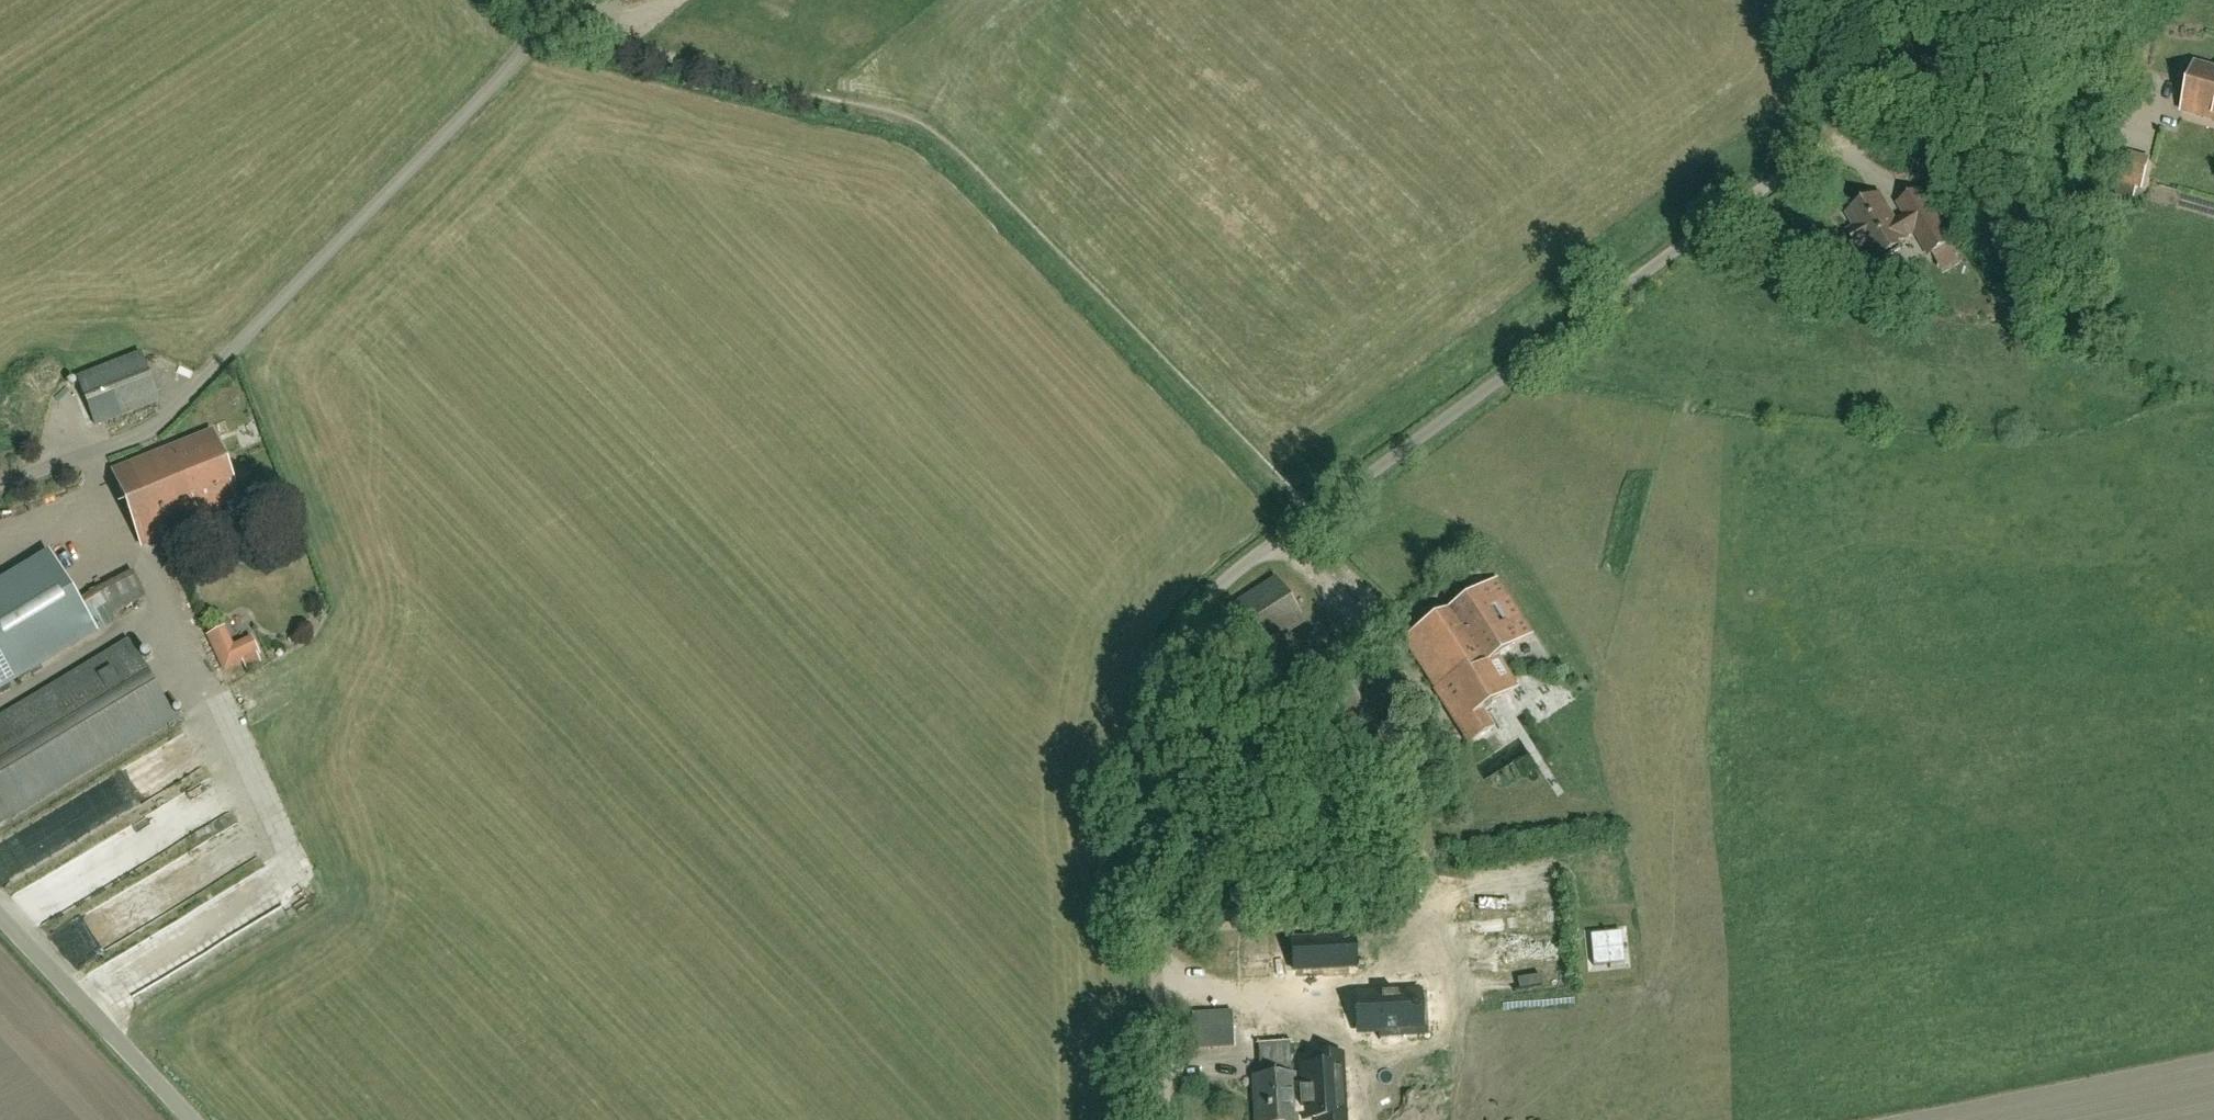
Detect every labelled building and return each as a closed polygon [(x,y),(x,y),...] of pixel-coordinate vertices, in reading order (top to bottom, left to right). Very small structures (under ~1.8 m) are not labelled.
[(948,41),(958,47),(970,26),(960,20),(948,41)] [(2183,110),(2213,118),(2213,69),(2195,64),(2183,110)] [(2116,149),(2107,181),(2141,190),(2150,158),(2116,149)] [(1880,197),(1849,215),(1857,229),(1849,234),(1858,250),(1867,245),(1875,259),(1906,241),(1905,240),(1917,233),(1931,257),(1952,244),(1931,210),(1912,222),(1908,216),(1896,224),(1880,197)] [(96,426),(159,401),(141,354),(78,379),(96,426)] [(142,547),(242,509),(213,434),(114,472),(142,547)] [(92,636),(116,621),(113,616),(146,596),(136,576),(77,611),(48,559),(0,586),(0,690),(93,638),(92,636)] [(1404,640),(1471,744),(1494,729),(1481,711),(1517,689),(1497,658),(1531,635),(1495,581),(1404,640)] [(206,636),(223,673),(243,664),(247,670),(262,663),(259,657),(261,656),(252,637),(233,646),(225,628),(206,636)] [(14,818),(176,717),(128,641),(0,720),(0,826),(13,817),(14,818)] [(1326,704),(1364,771),(1409,746),(1378,690),(1368,695),(1362,684),(1326,704)] [(144,751),(164,778),(189,761),(169,733),(144,751)] [(26,858),(96,827),(85,801),(46,818),(45,816),(17,828),(22,839),(18,841),(26,858)] [(194,840),(230,818),(224,808),(188,830),(194,840)] [(103,846),(81,850),(85,879),(107,875),(103,846)] [(1432,878),(1452,872),(1449,861),(1429,867),(1432,878)] [(38,881),(17,893),(34,923),(55,910),(38,881)] [(1607,949),(1622,948),(1621,933),(1591,936),(1593,966),(1609,965),(1607,949)] [(1294,971),(1356,968),(1354,937),(1292,941),(1294,971)] [(1481,969),(1497,964),(1493,952),(1477,957),(1481,969)] [(1426,994),(1365,997),(1367,1034),(1411,1032),(1428,1031),(1427,1018),(1426,994)] [(1232,1013),(1206,1015),(1208,1041),(1234,1039),(1232,1013)] [(1266,1015),(1240,1017),(1242,1055),(1268,1054),(1266,1015)] [(1289,1089),(1286,1089),(1287,1109),(1290,1108),(1290,1119),(1306,1119),(1309,1119),(1332,1118),(1331,1096),(1329,1055),(1311,1056),(1306,1056),(1307,1066),(1303,1067),(1288,1067),(1289,1089)] [(1272,1110),(1282,1109),(1280,1074),(1253,1075),(1255,1117),(1272,1116),(1272,1110)]
